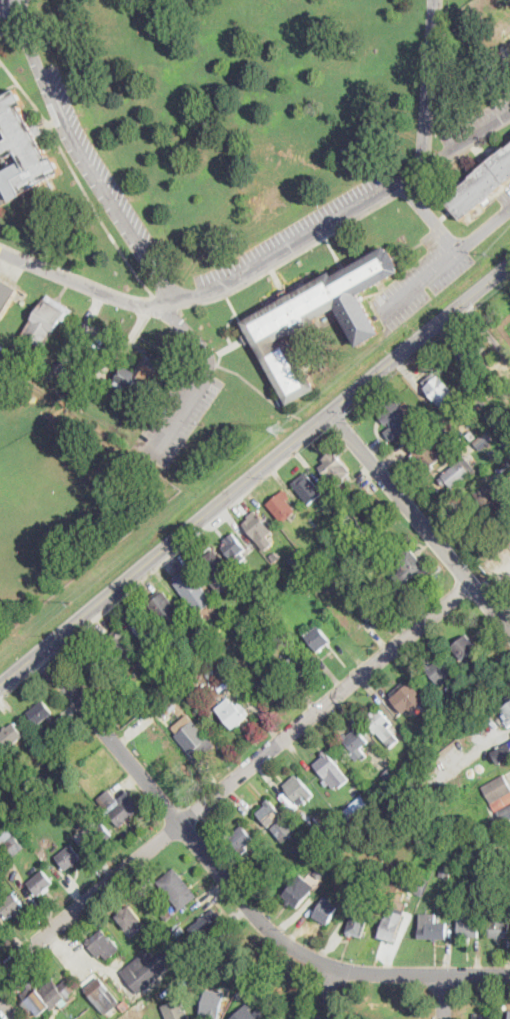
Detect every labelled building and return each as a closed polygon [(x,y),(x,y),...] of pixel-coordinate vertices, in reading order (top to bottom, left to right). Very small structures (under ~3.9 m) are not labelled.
[(10,201),(0,183),(0,171),(17,162),(20,167),(23,165),(15,150),(5,156),(4,156),(1,155),(0,154),(0,141),(7,137),(0,124),(0,96),(13,88),(22,103),(19,105),(25,116),(31,126),(38,122),(43,133),(36,137),(48,158),(51,156),(60,171),(21,193),(22,195),(10,201)] [(444,199),(509,144),(509,181),(462,221),(444,199)] [(381,244),(384,249),(386,248),(395,264),(393,265),(396,270),(355,293),(376,332),(352,345),(331,307),(311,318),(313,320),(286,335),(284,333),(272,339),(273,341),(283,336),(312,387),(283,404),(282,401),(276,404),(272,397),(277,394),(247,339),(242,342),(237,334),(242,331),(236,320),(326,269),(328,274),(381,244)] [(1,319),(0,318),(0,277),(20,289),(13,299),(1,319)] [(74,310),(66,322),(62,319),(44,349),(22,335),(47,294),(74,310)] [(488,346),(481,351),(487,358),(477,366),(480,369),(469,378),(458,366),(460,364),(455,357),(462,352),(460,350),(465,346),(466,348),(480,336),(488,346)] [(172,366),(155,393),(142,385),(135,398),(110,382),(112,379),(111,378),(119,363),(131,370),(144,348),(172,366)] [(435,372),(438,375),(439,374),(457,396),(440,409),(424,388),(426,386),(423,382),(435,372)] [(490,400),(481,405),(478,400),(471,405),(465,395),(481,386),(490,400)] [(394,397),(415,424),(400,435),(390,422),(386,425),(380,417),(384,414),(379,409),(394,397)] [(430,413),(423,419),(418,413),(419,411),(425,407),(430,413)] [(447,430),(437,439),(432,432),(437,427),(435,424),(439,420),(447,430)] [(477,436),(472,440),(467,434),(472,430),(477,436)] [(481,450),(494,438),(487,430),(474,441),(481,450)] [(442,458),(433,465),(435,468),(431,471),(430,468),(427,470),(422,464),(419,467),(410,456),(414,454),(412,451),(427,439),(442,458)] [(500,454),(493,459),(487,452),(493,446),(500,454)] [(338,489),(337,489),(320,467),(326,462),(323,459),(334,450),(352,472),(341,481),(343,484),(338,489)] [(476,470),(453,489),(449,484),(445,486),(439,479),(461,461),(459,460),(465,456),(476,470)] [(501,473),(497,469),(505,462),(509,466),(501,473)] [(324,493),(309,505),(292,483),(306,472),(324,493)] [(492,490),(509,515),(509,526),(501,533),(483,509),(485,508),(475,494),(491,482),(495,488),(492,490)] [(297,512),(283,523),(267,504),(284,490),(290,497),(287,499),(297,512)] [(389,506),(379,515),(368,501),(372,498),(377,493),(389,506)] [(356,535),(353,537),(347,529),(349,527),(339,516),(347,509),(363,529),(356,535)] [(273,532),(259,544),(244,525),(250,520),(248,517),(255,511),(273,532)] [(247,558),(237,566),(223,548),(230,543),(227,539),(233,533),(246,549),(242,553),(247,558)] [(412,551),(413,552),(417,549),(422,555),(418,558),(433,576),(430,579),(428,576),(423,580),(418,573),(401,586),(395,577),(402,571),(401,569),(404,566),(398,558),(410,548),(412,551)] [(236,581),(221,595),(205,576),(208,574),(198,562),(214,549),(231,569),(228,572),(236,581)] [(280,558),(274,562),(269,555),(275,551),(280,558)] [(339,562),(344,569),(329,581),(320,570),(331,562),(334,565),(339,562)] [(186,569),(189,573),(191,571),(212,599),(210,600),(212,603),(201,611),(200,613),(197,609),(195,611),(175,584),(178,582),(175,578),(186,569)] [(160,590),(162,594),(164,592),(185,619),(184,620),(186,623),(174,632),(172,629),(170,631),(149,604),(151,602),(148,599),(160,590)] [(264,607),(260,611),(256,606),(260,602),(264,607)] [(255,617),(247,623),(242,616),(250,611),(255,617)] [(139,613),(142,616),(144,614),(160,635),(157,638),(159,640),(151,646),(149,643),(146,646),(130,626),(132,624),(129,621),(139,613)] [(272,629),(263,636),(255,625),(263,618),(272,629)] [(319,626),(331,641),(318,652),(304,634),(310,629),(312,631),(319,626)] [(134,653),(128,658),(125,655),(118,661),(103,642),(120,628),(126,636),(123,639),(134,653)] [(477,648),(462,660),(452,646),(467,634),(477,648)] [(292,654),(288,658),(283,653),(287,649),(292,654)] [(100,667),(104,671),(99,674),(97,671),(91,675),(86,669),(81,672),(77,667),(82,663),(80,661),(94,650),(104,663),(100,667)] [(304,673),(302,675),(300,676),(298,674),(294,678),(283,664),(296,654),(306,667),(302,670),(304,673)] [(154,669),(147,674),(138,664),(145,658),(154,669)] [(440,658),(452,671),(444,678),(446,680),(440,686),(424,667),(429,662),(432,665),(440,658)] [(228,682),(225,685),(215,674),(230,661),(239,671),(228,682)] [(174,679),(168,683),(157,669),(163,665),(174,679)] [(405,680),(408,684),(411,682),(423,696),(422,698),(425,701),(411,712),(409,709),(403,714),(391,699),(393,697),(390,693),(405,680)] [(164,697),(168,703),(172,700),(177,706),(165,717),(155,704),(164,697)] [(228,698),(232,703),(234,702),(237,705),(241,702),(251,714),(243,721),(244,723),(239,727),(238,725),(233,729),(216,709),(228,698)] [(48,718),(38,725),(28,713),(44,700),(53,713),(48,718)] [(140,707),(134,713),(130,708),(136,702),(140,707)] [(502,708),(509,702),(509,725),(503,716),(506,713),(502,708)] [(380,710),(383,714),(393,724),(389,728),(399,740),(391,748),(378,733),(376,734),(365,722),(372,717),(370,715),(373,712),(375,714),(380,710)] [(462,716),(457,721),(452,715),(457,711),(462,716)] [(8,749),(0,738),(0,734),(14,723),(24,736),(22,738),(8,749)] [(54,732),(47,738),(40,729),(48,724),(54,732)] [(357,728),(369,741),(361,748),(369,756),(364,760),(361,757),(357,761),(352,755),(354,753),(343,740),(345,739),(343,737),(346,734),(348,736),(357,728)] [(197,761),(196,762),(183,746),(184,746),(202,730),(215,746),(197,761)] [(474,738),(470,742),(465,737),(470,733),(474,738)] [(509,742),(509,744),(509,758),(498,765),(491,753),(509,742)] [(428,755),(422,760),(415,751),(417,750),(421,747),(428,755)] [(350,780),(340,788),(338,785),(334,789),(314,764),(324,757),(322,754),(326,751),(350,780)] [(504,774),(509,785),(509,803),(495,811),(481,786),(504,774)] [(296,776),(298,778),(300,777),(315,795),(309,800),(308,798),(300,805),(284,785),(296,776)] [(115,803),(107,810),(98,799),(109,790),(118,801),(115,803)] [(348,795),(341,801),(337,796),(344,790),(348,795)] [(125,825),(121,828),(109,814),(122,803),(118,799),(128,791),(142,808),(126,822),(127,823),(125,825)] [(293,812),(280,797),(286,791),(299,806),(293,812)] [(371,801),(349,820),(342,812),(360,796),(359,794),(362,791),(371,801)] [(285,819),(279,824),(277,821),(269,827),(258,813),(267,806),(265,803),(266,803),(269,800),(285,819)] [(497,810),(509,804),(509,823),(504,825),(497,810)] [(9,823),(0,830),(0,811),(9,823)] [(315,833),(308,824),(315,818),(323,828),(315,833)] [(113,836),(97,848),(87,836),(103,823),(113,836)] [(242,825),(254,839),(246,846),(249,849),(243,854),(226,834),(231,830),(233,833),(242,825)] [(9,861),(0,850),(0,834),(9,826),(26,846),(9,861)] [(329,836),(323,841),(319,835),(324,831),(329,836)] [(81,859),(66,870),(57,858),(72,847),(81,859)] [(321,878),(315,872),(320,866),(327,872),(321,878)] [(195,899),(181,910),(157,882),(174,868),(198,897),(195,899)] [(451,874),(450,878),(440,876),(442,868),(452,870),(451,874)] [(51,889),(45,894),(43,892),(39,896),(28,883),(43,871),(53,883),(49,886),(51,889)] [(309,894),(297,907),(292,903),(289,905),(287,903),(289,900),(283,895),(301,874),(315,886),(309,894)] [(9,918),(0,907),(0,905),(14,893),(25,905),(20,909),(22,912),(20,913),(18,915),(16,917),(14,914),(9,918)] [(157,900),(150,906),(144,900),(151,893),(157,900)] [(338,907),(328,925),(313,917),(324,897),(329,899),(327,901),(338,907)] [(373,903),(371,912),(362,909),(364,901),(373,903)] [(130,905),(142,920),(128,932),(116,917),(122,912),(120,910),(124,906),(125,909),(130,905)] [(404,915),(395,942),(386,939),(386,941),(376,938),(378,933),(379,934),(384,918),(386,919),(390,906),(403,910),(402,914),(404,915)] [(174,914),(168,920),(161,914),(168,907),(174,914)] [(213,908),(217,913),(219,911),(224,917),(222,919),(225,923),(207,940),(193,925),(202,917),(203,917),(213,908)] [(362,912),(362,914),(369,917),(362,937),(353,935),(353,937),(348,935),(349,933),(347,933),(353,912),(357,913),(358,910),(362,912)] [(507,922),(509,922),(509,937),(502,937),(502,940),(497,940),(497,937),(490,937),(491,910),(507,911),(507,922)] [(447,939),(419,939),(420,914),(437,914),(437,923),(447,923),(447,939)] [(479,921),(479,937),(471,937),(471,940),(466,940),(466,937),(459,937),(459,918),(464,918),(464,920),(479,921)] [(102,929),(106,934),(107,933),(110,937),(111,936),(121,950),(107,960),(103,955),(98,959),(86,942),(88,941),(87,940),(91,938),(102,929)] [(143,991),(139,995),(120,971),(121,970),(160,939),(179,963),(143,991)] [(121,1003),(106,1015),(84,988),(99,976),(121,1003)] [(55,977),(61,984),(67,980),(76,992),(60,1003),(60,1005),(53,1010),(51,1007),(40,1016),(36,1011),(31,1015),(23,1003),(26,1001),(21,994),(29,988),(26,985),(35,979),(41,988),(55,977)] [(254,989),(247,993),(243,987),(249,982),(254,989)] [(226,991),(219,1018),(210,1018),(206,1018),(207,1015),(201,1013),(207,989),(220,992),(220,990),(226,991)] [(244,995),(239,998),(235,994),(240,990),(244,995)] [(180,995),(190,1018),(167,1018),(162,1006),(177,1000),(176,997),(180,995)] [(250,1010),(259,1018),(233,1018),(248,1003),(252,1007),(250,1010)]
